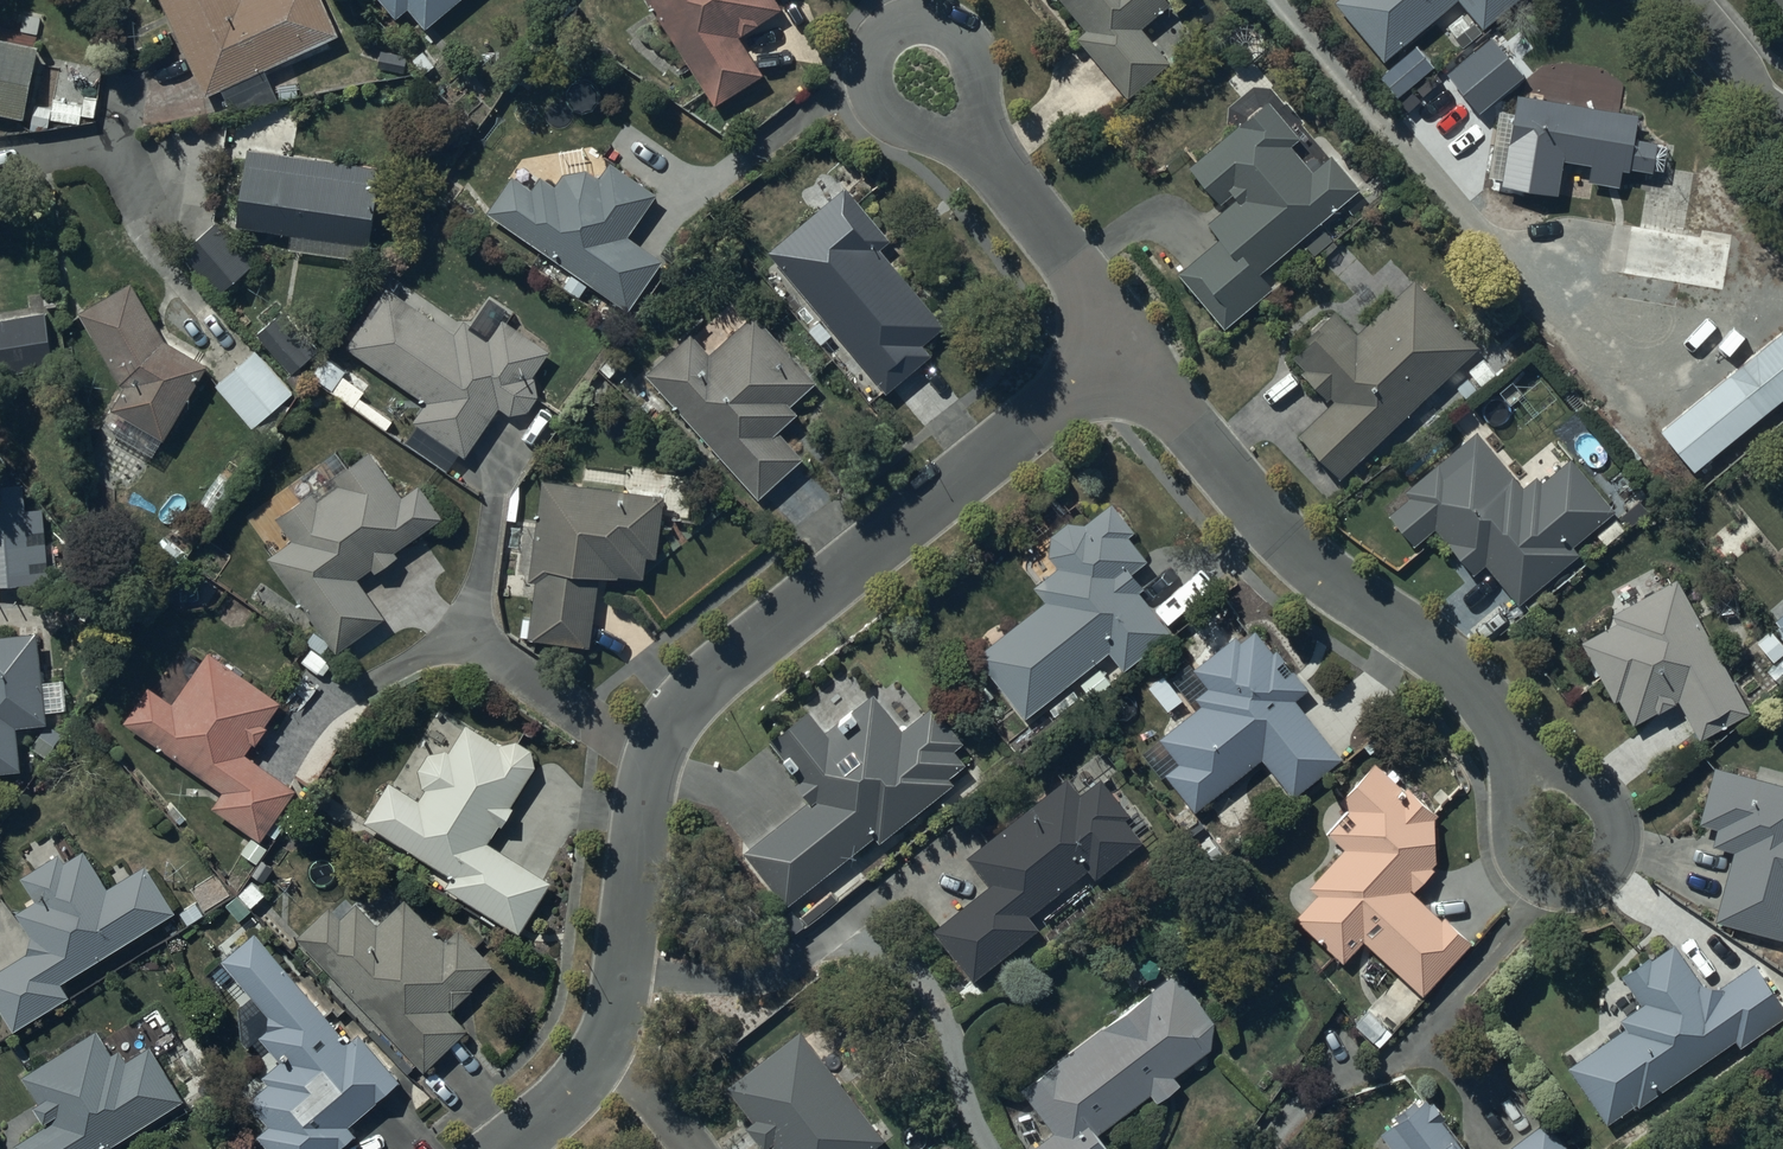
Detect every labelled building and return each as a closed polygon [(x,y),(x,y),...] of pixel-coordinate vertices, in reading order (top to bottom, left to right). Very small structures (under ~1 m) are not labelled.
[(209,100),(229,92),(236,108),(279,90),(271,71),(342,40),(324,0),(166,0),(209,100)] [(398,16),(409,7),(430,32),(467,0),(385,0),(398,16)] [(720,105),(768,76),(743,36),(787,9),(782,0),(654,0),(720,105)] [(1090,32),(1083,37),(1131,99),(1175,65),(1147,28),(1174,8),(1168,0),(1066,0),(1090,32)] [(1339,0),(1387,62),(1465,2),(1485,29),(1523,0),(1339,0)] [(26,122),(41,40),(16,35),(19,23),(0,20),(0,117),(26,122)] [(1643,109),(1520,95),(1508,191),(1564,197),(1568,162),(1596,165),(1594,183),(1634,187),(1636,169),(1663,172),(1666,143),(1639,140),(1643,109)] [(1278,98),(1194,164),(1223,201),(1236,192),(1242,200),(1211,224),(1224,240),(1182,274),(1225,329),(1276,289),(1263,272),(1363,193),(1334,156),(1317,169),(1309,159),(1319,151),(1278,98)] [(252,151),(242,227),(373,245),(383,169),(252,151)] [(517,178),(489,215),(576,274),(565,289),(582,300),(593,284),(634,312),(668,262),(632,238),(661,195),(616,164),(604,181),(604,180),(603,179),(602,178),(602,177),(601,176),(600,176),(599,175),(598,174),(597,174),(596,173),(595,173),(594,172),(593,172),(592,172),(590,171),(589,171),(588,171),(587,171),(586,171),(585,171),(584,171),(583,171),(581,172),(580,172),(579,172),(578,173),(577,173),(576,174),(575,174),(574,175),(573,176),(572,176),(571,177),(571,178),(570,179),(561,189),(549,179),(538,193),(517,178)] [(847,190),(773,251),(828,317),(814,329),(827,344),(840,332),(887,389),(932,352),(927,346),(949,328),(881,246),(888,240),(847,190)] [(225,222),(189,250),(222,293),(258,265),(225,222)] [(1740,244),(1636,225),(1621,303),(1683,315),(1688,287),(1731,295),(1740,244)] [(1484,351),(1420,281),(1361,335),(1342,315),(1299,354),(1310,366),(1307,370),(1334,399),(1336,397),(1340,401),(1305,433),(1346,477),(1484,351)] [(140,288),(91,311),(129,389),(107,430),(161,458),(211,363),(166,340),(140,288)] [(459,336),(394,290),(352,348),(432,405),(418,424),(466,459),(502,409),(515,419),(537,389),(532,385),(554,354),(506,320),(491,342),(467,325),(459,336)] [(287,311),(264,331),(300,372),(323,352),(287,311)] [(695,335),(653,372),(760,493),(802,456),(781,432),(803,412),(797,406),(820,386),(757,316),(713,355),(695,335)] [(0,324),(0,375),(63,373),(62,340),(30,341),(29,323),(0,324)] [(1665,432),(1697,472),(1782,404),(1782,338),(1665,432)] [(260,351),(223,384),(261,428),(298,395),(260,351)] [(1525,490),(1478,433),(1408,489),(1413,495),(1393,511),(1421,547),(1440,532),(1458,554),(1463,550),(1482,574),(1490,568),(1519,604),(1583,553),(1577,546),(1622,509),(1582,459),(1550,484),(1543,475),(1525,490)] [(296,541),(273,558),(340,651),(387,618),(361,582),(379,569),(382,572),(402,558),(399,553),(446,519),(422,486),(404,499),(373,456),(339,481),(343,486),(323,500),(316,491),(279,518),(296,541)] [(665,496),(548,483),(537,582),(542,582),(536,638),(593,644),(601,575),(644,581),(647,554),(658,555),(665,496)] [(0,489),(0,587),(53,583),(51,552),(31,553),(27,487),(0,489)] [(980,658),(1030,719),(1099,662),(1112,678),(1128,665),(1131,668),(1173,632),(1127,578),(1147,560),(1127,536),(1134,531),(1113,505),(1090,525),(1088,524),(1086,524),(1085,523),(1083,523),(1081,523),(1080,522),(1078,522),(1076,522),(1074,523),(1073,523),(1071,523),(1070,524),(1068,525),(1066,526),(1065,526),(1063,527),(1062,528),(1061,529),(1060,531),(1059,532),(1057,533),(1056,535),(1056,536),(1055,538),(1054,539),(1054,541),(1053,543),(1053,544),(1053,546),(1053,548),(1053,550),(1053,551),(1053,553),(1053,555),(1054,556),(1063,567),(1037,589),(1048,602),(980,658)] [(194,557),(167,536),(148,560),(175,581),(194,557)] [(1625,623),(1587,640),(1617,700),(1622,697),(1635,722),(1661,709),(1663,713),(1684,702),(1703,738),(1751,713),(1682,580),(1620,612),(1625,623)] [(0,635),(0,772),(28,770),(26,731),(52,729),(46,632),(0,635)] [(1345,759),(1298,701),(1312,690),(1280,650),(1276,654),(1260,635),(1247,645),(1240,637),(1197,671),(1212,690),(1202,698),(1208,707),(1165,742),(1183,765),(1170,775),(1202,814),(1269,760),(1298,797),(1345,759)] [(152,689),(129,723),(228,790),(216,808),(266,842),(303,788),(252,754),(285,703),(212,654),(178,706),(152,689)] [(905,733),(878,699),(833,736),(812,711),(772,743),(804,782),(798,787),(810,801),(747,853),(791,907),(879,835),(884,841),(956,782),(953,778),(969,764),(960,752),(968,745),(937,707),(905,733)] [(503,745),(471,725),(455,753),(453,752),(451,752),(449,751),(447,751),(445,751),(444,751),(442,751),(440,752),(438,753),(436,753),(435,754),(433,755),(432,756),(430,757),(429,759),(428,760),(427,762),(426,763),(425,765),(424,767),(424,768),(423,770),(423,772),(423,774),(423,776),(423,777),(423,779),(423,781),(424,783),(425,785),(426,786),(427,788),(428,789),(429,791),(430,792),(426,799),(394,780),(368,825),(455,876),(448,888),(524,932),(554,881),(492,845),(539,765),(539,763),(539,762),(539,760),(539,759),(539,757),(538,756),(538,755),(537,753),(536,752),(536,751),(535,750),(534,748),(533,747),(532,746),(531,745),(529,745),(528,744),(527,743),(526,743),(524,742),(523,742),(521,741),(520,741),(519,741),(517,741),(516,741),(514,741),(513,741),(511,742),(510,742),(508,742),(507,743),(506,744),(505,745),(503,745)] [(1440,813),(1381,764),(1347,800),(1353,805),(1331,829),(1350,847),(1313,887),(1321,894),(1301,916),(1351,963),(1370,942),(1423,991),(1472,938),(1418,888),(1420,887),(1422,886),(1424,884),(1427,883),(1429,881),(1431,880),(1433,878),(1434,876),(1436,874),(1438,872),(1439,870),(1441,868),(1442,866),(1443,864),(1444,862),(1445,859),(1446,857),(1447,854),(1447,852),(1448,849),(1448,847),(1448,844),(1448,842),(1448,839),(1448,837),(1448,834),(1448,831),(1447,829),(1446,827),(1446,824),(1445,822),(1444,819),(1443,817),(1441,815),(1440,813)] [(1722,769),(1708,826),(1723,830),(1718,847),(1739,852),(1723,920),(1782,935),(1782,784),(1722,769)] [(1088,793),(1078,780),(975,859),(997,886),(938,931),(977,981),(1045,928),(1035,915),(1096,868),(1102,876),(1144,844),(1128,823),(1139,814),(1110,777),(1088,793)] [(0,975),(0,1004),(19,1031),(184,923),(145,869),(112,893),(85,856),(71,866),(63,856),(38,874),(30,863),(20,870),(41,900),(20,915),(36,937),(36,954),(0,975)] [(330,908),(300,937),(426,1070),(471,1027),(457,1012),(504,969),(467,930),(450,946),(408,902),(382,927),(361,905),(343,922),(330,908)] [(225,963),(281,1022),(264,1038),(280,1056),(286,1051),(292,1057),(270,1077),(274,1081),(252,1101),(273,1125),(261,1137),(272,1148),(347,1148),(358,1139),(350,1130),(401,1084),(360,1037),(350,1046),(253,938),(225,963)] [(1759,962),(1710,993),(1682,948),(1664,959),(1661,955),(1627,976),(1646,1007),(1627,1019),(1632,1027),(1572,1065),(1609,1124),(1741,1041),(1743,1045),(1782,1020),(1782,1000),(1759,962)] [(1181,975),(1028,1093),(1060,1134),(1041,1148),(1116,1148),(1105,1135),(1157,1095),(1163,1103),(1185,1087),(1178,1077),(1229,1037),(1181,975)] [(104,1033),(27,1076),(42,1104),(38,1106),(49,1126),(17,1144),(20,1148),(109,1148),(186,1106),(153,1047),(132,1058),(127,1051),(117,1056),(104,1033)] [(807,1034),(729,1089),(756,1127),(752,1130),(766,1148),(776,1148),(778,1147),(779,1148),(882,1148),(886,1146),(807,1034)] [(1433,1101),(1423,1107),(1418,1099),(1394,1115),(1401,1125),(1388,1133),(1398,1148),(1463,1148),(1433,1101)] [(1554,1123),(1513,1148),(1571,1148),(1554,1123)]
